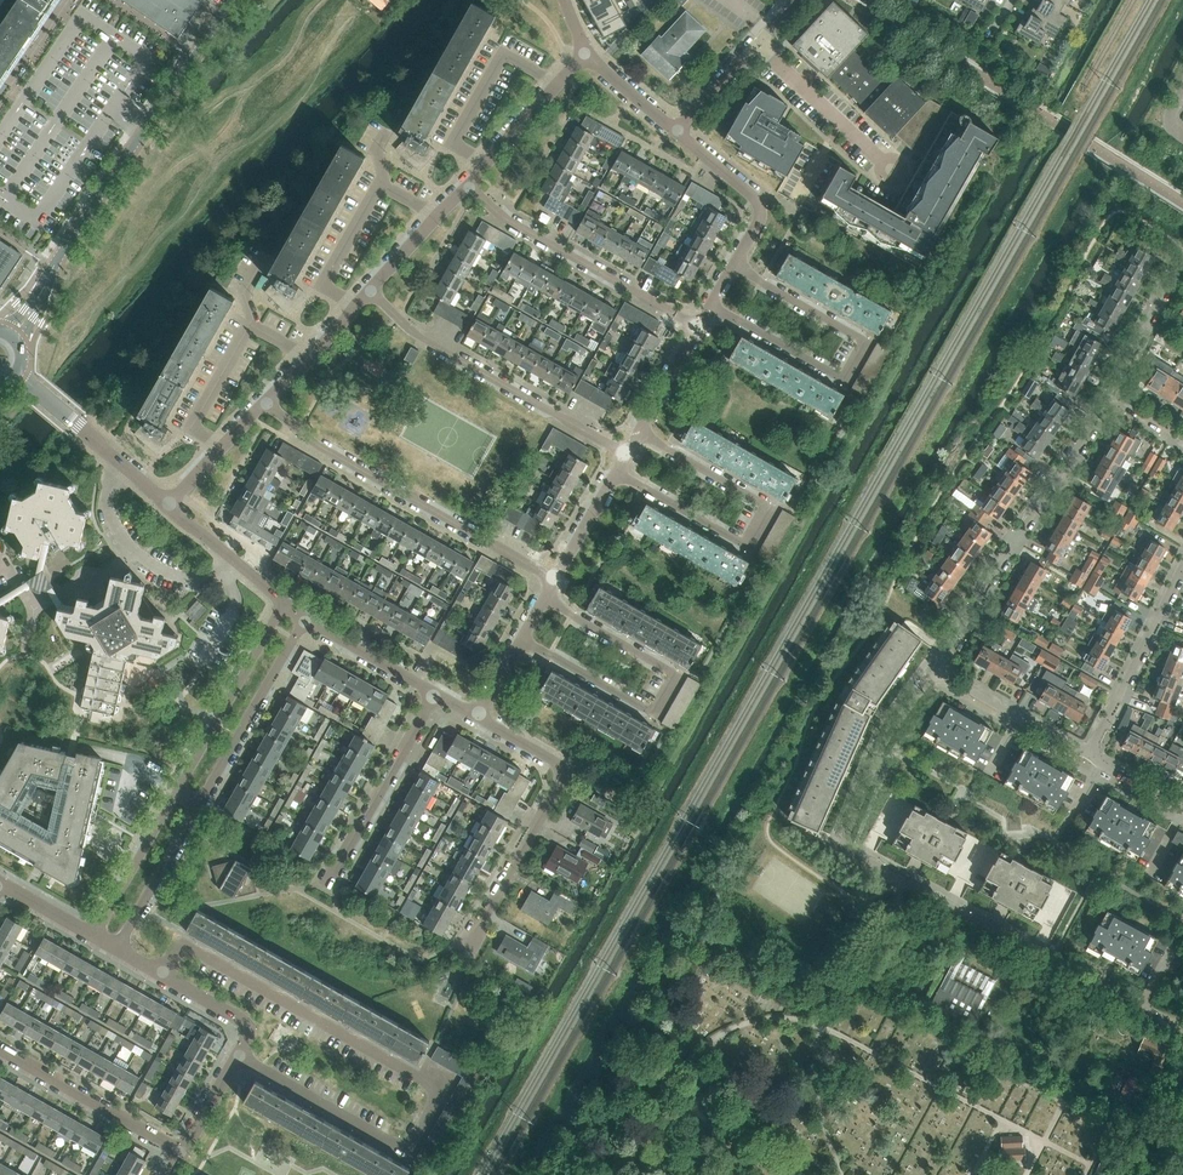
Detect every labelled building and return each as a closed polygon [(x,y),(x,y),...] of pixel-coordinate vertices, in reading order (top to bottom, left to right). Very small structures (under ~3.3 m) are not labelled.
[(24,47),(24,46),(46,13),(44,11),(50,2),(52,4),(55,0),(5,0),(0,7),(0,82),(24,47)] [(178,38),(204,0),(122,0),(178,38)] [(617,1),(616,0),(594,0),(586,5),(592,16),(617,1)] [(982,12),(989,0),(962,0),(982,12)] [(1035,1),(1036,2),(1031,11),(1060,28),(1060,29),(1062,30),(1069,19),(1061,15),(1067,5),(1067,4),(1060,0),(1036,0),(1035,1)] [(620,15),(624,13),(617,1),(592,16),(598,26),(620,14),(620,15)] [(811,25),(792,45),(827,78),(829,75),(853,50),(868,33),(851,18),(848,15),(833,1),(811,25)] [(405,142),(401,140),(396,150),(420,172),(439,151),(423,142),(495,15),(473,2),(400,130),(409,135),(405,142)] [(637,8),(632,14),(635,17),(640,12),(637,8)] [(1031,11),(1029,10),(1024,19),(1022,19),(1016,31),(1039,44),(1045,33),(1055,39),(1060,29),(1060,28),(1031,11)] [(680,71),(679,70),(687,62),(680,56),(705,30),(686,12),(662,39),(659,37),(643,55),(670,80),(677,72),(678,73),(679,73),(678,72),(679,70),(680,71)] [(605,37),(625,26),(626,26),(626,25),(620,15),(620,14),(598,26),(604,37),(604,38),(605,37)] [(853,50),(829,75),(830,76),(848,93),(866,110),(864,112),(892,138),(895,135),(926,102),(898,76),(890,84),(853,50)] [(745,102),(727,133),(741,145),(739,148),(786,175),(787,176),(804,145),(797,141),(800,135),(794,131),(778,122),(788,106),(761,90),(748,103),(745,102)] [(822,196),(819,201),(819,202),(834,210),(834,211),(831,217),(892,253),(918,268),(985,153),(988,155),(998,139),(994,136),(987,133),(968,122),(958,116),(959,116),(951,111),(929,99),(926,102),(895,135),(923,160),(913,178),(908,185),(894,211),(901,215),(899,218),(848,189),(856,175),(840,166),(839,166),(822,196)] [(40,115),(38,119),(45,124),(47,120),(40,115)] [(589,143),(596,147),(600,140),(618,150),(625,138),(592,119),(592,120),(587,117),(584,122),(574,116),(571,120),(578,124),(570,139),(586,149),(589,143)] [(570,139),(563,152),(579,161),(586,149),(570,139)] [(278,277),(274,284),(271,282),(265,292),(289,314),(308,293),(293,284),(365,157),(342,144),(269,272),(278,277)] [(634,158),(622,151),(612,167),(625,175),(634,158)] [(556,165),(572,174),(579,161),(563,152),(556,165)] [(611,152),(606,160),(611,163),(616,155),(611,152)] [(647,165),(634,158),(625,175),(638,182),(647,165)] [(611,163),(606,160),(602,167),(607,170),(611,163)] [(556,165),(548,177),(565,187),(570,189),(573,183),(568,180),(572,174),(556,165)] [(638,182),(651,189),(660,173),(647,165),(638,182)] [(651,189),(663,196),(673,180),(660,173),(651,189)] [(570,189),(565,187),(548,177),(541,190),(550,195),(544,207),(557,215),(564,202),(563,202),(570,189)] [(592,185),(597,188),(601,180),(596,177),(592,185)] [(673,180),(663,196),(676,203),(685,187),(673,180)] [(698,186),(692,182),(685,194),(692,198),(698,186)] [(611,187),(603,183),(600,188),(608,192),(611,187)] [(692,198),(698,201),(705,189),(698,186),(692,198)] [(711,193),(705,189),(698,201),(704,205),(711,193)] [(589,190),(585,198),(590,201),(594,193),(589,190)] [(604,193),(599,190),(596,195),(602,198),(609,202),(612,197),(604,193)] [(627,203),(629,198),(621,193),(619,198),(627,203)] [(724,200),(711,193),(704,205),(711,208),(717,212),(724,200)] [(617,207),(620,202),(612,197),(609,202),(617,207)] [(590,201),(585,198),(581,205),(585,208),(590,201)] [(629,198),(627,203),(634,207),(637,202),(629,198)] [(682,199),(678,206),(683,209),(687,202),(682,199)] [(557,215),(563,218),(570,206),(564,202),(557,215)] [(569,222),(576,209),(570,206),(563,218),(569,222)] [(683,209),(678,206),(674,214),(679,217),(683,209)] [(634,217),(637,212),(630,208),(627,213),(634,217)] [(652,217),(655,212),(647,208),(644,213),(652,217)] [(711,208),(703,221),(719,230),(727,217),(717,212),(711,208)] [(583,213),(576,209),(569,222),(576,225),(583,213)] [(585,215),(576,231),(589,239),(598,222),(601,217),(588,209),(585,215)] [(637,212),(634,217),(642,221),(645,216),(637,212)] [(652,217),(659,221),(662,216),(655,212),(652,217)] [(666,227),(671,229),(676,222),(671,219),(666,227)] [(489,225),(482,221),(475,234),(482,238),(489,225)] [(703,221),(696,233),(712,243),(719,230),(703,221)] [(592,245),(599,249),(601,246),(611,229),(598,222),(589,239),(594,242),(592,245)] [(663,227),(655,222),(653,227),(660,232),(663,227)] [(496,229),(489,225),(482,238),(486,240),(489,242),(496,229)] [(503,233),(496,229),(489,242),(496,245),(503,233)] [(601,246),(614,253),(623,236),(611,229),(601,246)] [(469,230),(462,244),(479,253),(486,240),(482,238),(475,234),(469,230)] [(684,243),(689,246),(705,255),(712,243),(696,233),(691,231),(684,243)] [(510,237),(503,233),(496,245),(503,249),(510,237)] [(614,253),(627,260),(636,244),(623,236),(614,253)] [(517,241),(510,237),(503,249),(510,253),(517,241)] [(661,237),(656,244),(661,247),(666,240),(661,237)] [(1148,245),(1135,237),(1131,245),(1136,248),(1130,259),(1147,270),(1154,257),(1145,252),(1148,245)] [(23,255),(0,240),(0,289),(23,255)] [(689,246),(684,243),(683,243),(676,256),(681,259),(698,268),(705,255),(689,246)] [(462,244),(454,256),(472,266),(479,253),(462,244)] [(636,244),(627,260),(640,267),(649,251),(636,244)] [(661,247),(656,244),(652,252),(657,255),(661,247)] [(514,253),(515,252),(514,252),(504,269),(500,276),(507,279),(509,275),(516,279),(517,277),(527,259),(526,259),(514,253)] [(776,276),(810,295),(823,273),(789,253),(776,276)] [(454,256),(447,269),(464,279),(472,266),(454,256)] [(656,260),(649,257),(642,269),(649,273),(656,260)] [(539,267),(527,260),(527,259),(517,277),(530,284),(540,267),(539,266),(539,267)] [(698,268),(681,259),(674,271),(668,268),(661,280),(674,287),(681,276),(690,281),(698,268)] [(662,264),(656,260),(649,273),(655,276),(662,264)] [(1147,270),(1129,260),(1122,272),(1140,282),(1147,270)] [(668,268),(662,264),(655,276),(661,280),(668,268)] [(546,266),(544,270),(540,267),(530,284),(527,289),(532,292),(535,287),(543,291),(552,274),(554,271),(546,266)] [(447,269),(440,282),(457,292),(464,279),(447,269)] [(493,269),(489,276),(495,279),(499,272),(493,269)] [(1122,272),(1115,285),(1133,295),(1140,282),(1122,272)] [(810,295),(844,314),(857,292),(823,273),(810,295)] [(555,298),(565,281),(553,274),(552,274),(543,291),(555,298)] [(485,283),(491,286),(495,279),(489,276),(485,283)] [(566,281),(565,281),(555,298),(568,306),(578,288),(577,288),(565,282),(566,281)] [(457,292),(440,282),(432,295),(441,300),(448,304),(450,305),(457,292)] [(1126,307),(1133,295),(1115,285),(1108,297),(1126,307)] [(140,424),(134,434),(158,456),(177,435),(162,426),(234,300),(211,287),(139,415),(147,419),(143,426),(140,424)] [(568,306),(581,313),(591,296),(590,295),(590,296),(578,289),(578,288),(568,306)] [(497,296),(505,300),(508,294),(501,290),(497,296)] [(857,292),(844,314),(879,334),(891,311),(857,292)] [(505,300),(511,304),(515,298),(508,294),(505,300)] [(479,295),(475,302),(480,305),(485,298),(479,295)] [(591,296),(581,313),(594,320),(603,303),(603,302),(603,303),(591,296)] [(1119,320),(1126,307),(1108,297),(1101,310),(1119,320)] [(493,304),(500,308),(503,302),(496,298),(493,304)] [(448,304),(441,300),(434,313),(440,316),(448,304)] [(471,309),(477,312),(480,305),(475,302),(471,309)] [(503,302),(500,308),(507,312),(510,306),(503,302)] [(625,318),(632,306),(625,302),(618,314),(624,318),(625,318)] [(603,334),(617,310),(616,310),(604,303),(603,303),(594,320),(590,326),(603,334)] [(454,307),(450,305),(448,304),(440,316),(447,320),(454,307)] [(523,310),(530,314),(533,308),(526,305),(523,310)] [(639,310),(632,306),(625,318),(632,322),(639,310)] [(460,311),(454,307),(447,320),(453,324),(460,311)] [(530,314),(537,318),(540,312),(533,308),(530,314)] [(639,326),(646,314),(639,310),(632,322),(638,326),(639,326)] [(1101,310),(1094,322),(1094,323),(1106,329),(1112,333),(1119,320),(1101,310)] [(466,314),(460,311),(453,324),(459,327),(466,314)] [(480,343),(490,326),(493,321),(479,313),(476,318),(466,336),(473,340),(480,343)] [(518,319),(525,323),(528,317),(522,313),(518,319)] [(473,318),(466,314),(459,327),(466,331),(473,318)] [(624,318),(618,314),(610,327),(616,331),(624,318)] [(645,330),(653,317),(646,314),(639,326),(645,330)] [(528,317),(525,323),(532,327),(536,321),(528,317)] [(652,334),(660,321),(653,317),(645,330),(652,334)] [(1081,324),(1092,331),(1102,336),(1106,329),(1094,323),(1094,322),(1090,320),(1090,321),(1085,317),(1081,324)] [(548,325),(555,329),(559,323),(552,319),(548,325)] [(1092,331),(1081,324),(1077,322),(1073,328),(1079,332),(1081,328),(1087,332),(1085,335),(1089,337),(1092,331)] [(555,329),(562,333),(566,327),(559,323),(555,329)] [(492,350),(502,333),(490,326),(480,343),(492,350)] [(658,338),(658,337),(652,334),(645,330),(639,326),(638,326),(630,339),(634,341),(651,351),(651,350),(654,345),(657,346),(661,341),(658,338)] [(550,337),(554,331),(547,327),(544,333),(550,337)] [(492,350),(505,358),(515,340),(518,335),(505,328),(502,333),(492,350)] [(1083,339),(1078,348),(1096,358),(1103,345),(1089,337),(1085,335),(1087,332),(1081,328),(1079,332),(1077,336),(1083,339)] [(554,331),(550,337),(559,342),(563,336),(554,331)] [(574,339),(581,343),(585,337),(577,333),(574,339)] [(609,344),(613,337),(607,333),(603,340),(609,344)] [(581,343),(588,347),(591,341),(585,337),(581,343)] [(763,379),(776,356),(742,337),(729,359),(763,379)] [(569,347),(573,342),(566,338),(561,348),(567,351),(569,347)] [(1163,346),(1163,347),(1182,359),(1182,349),(1167,339),(1163,346)] [(505,358),(518,365),(528,347),(515,340),(505,358)] [(609,344),(603,340),(599,347),(605,351),(609,344)] [(651,351),(634,341),(627,353),(644,363),(650,351),(651,351)] [(573,342),(569,347),(576,351),(579,345),(573,342)] [(891,350),(878,343),(874,349),(887,356),(891,350)] [(579,345),(576,351),(583,355),(587,350),(579,345)] [(419,352),(410,347),(403,360),(412,365),(419,352)] [(518,365),(531,372),(541,355),(528,347),(518,365)] [(1078,348),(1071,360),(1089,371),(1096,358),(1078,348)] [(887,356),(874,349),(871,355),(884,362),(887,356)] [(619,366),(636,376),(644,363),(627,353),(619,366)] [(531,372),(543,379),(553,362),(541,355),(531,372)] [(884,362),(871,355),(868,360),(881,368),(884,362)] [(797,398),(810,375),(776,356),(763,379),(797,398)] [(594,369),(598,362),(592,359),(588,366),(594,369)] [(881,368),(868,360),(864,366),(877,374),(881,368)] [(1071,360),(1064,373),(1082,383),(1089,371),(1071,360)] [(543,379),(556,386),(566,369),(553,362),(543,379)] [(566,369),(556,386),(569,394),(583,370),(576,366),(572,372),(566,369)] [(594,369),(588,366),(584,373),(590,376),(594,369)] [(636,376),(619,366),(612,379),(629,389),(636,376)] [(877,374),(864,366),(861,372),(874,379),(877,374)] [(1145,386),(1159,394),(1169,376),(1156,368),(1145,386)] [(874,379),(861,372),(858,378),(871,385),(874,379)] [(1082,383),(1064,373),(1059,381),(1053,378),(1049,386),(1055,389),(1057,386),(1075,396),(1082,383)] [(797,398),(831,417),(844,395),(810,375),(797,398)] [(1159,394),(1171,402),(1182,384),(1169,376),(1159,394)] [(871,385),(858,378),(855,384),(868,391),(871,385)] [(588,383),(581,379),(574,392),(581,396),(588,383)] [(629,389),(612,379),(605,392),(622,402),(629,389)] [(595,387),(588,383),(581,396),(588,400),(595,387)] [(868,391),(855,384),(851,390),(864,397),(868,391)] [(1182,409),(1182,385),(1182,384),(1171,402),(1182,409)] [(602,391),(595,387),(588,400),(595,403),(602,391)] [(1025,389),(1022,395),(1029,399),(1032,393),(1025,389)] [(608,394),(604,392),(602,391),(595,403),(601,407),(608,394)] [(615,398),(608,394),(601,407),(608,411),(615,398)] [(1054,399),(1065,407),(1069,401),(1058,394),(1054,399)] [(1034,403),(1041,408),(1045,411),(1062,423),(1070,411),(1065,407),(1054,399),(1048,407),(1037,399),(1034,403)] [(1041,408),(1034,403),(1031,407),(1038,413),(1041,408)] [(1045,411),(1037,423),(1053,435),(1062,423),(1045,411)] [(1045,446),(1053,435),(1037,423),(1031,430),(1015,418),(1012,423),(1017,426),(1045,446)] [(682,443),(716,462),(728,439),(694,420),(682,443)] [(1020,446),(1036,458),(1045,446),(1017,426),(1014,430),(1021,434),(1020,435),(1025,439),(1020,446)] [(560,431),(553,427),(546,440),(552,444),(553,444),(560,431)] [(567,436),(560,431),(553,444),(560,448),(567,436)] [(1118,431),(1111,444),(1126,453),(1127,453),(1133,457),(1142,441),(1135,437),(1133,440),(1118,431)] [(574,439),(567,436),(560,448),(567,452),(574,439)] [(581,443),(574,439),(567,452),(569,454),(574,456),(581,443)] [(716,462),(750,481),(763,459),(728,439),(716,462)] [(546,440),(542,447),(548,450),(552,444),(546,440)] [(297,466),(304,454),(284,442),(277,454),(284,458),(297,466)] [(588,447),(581,443),(574,456),(581,460),(588,447)] [(1111,444),(1103,457),(1119,466),(1126,453),(1111,444)] [(260,461),(277,471),(284,458),(268,448),(260,461)] [(1005,454),(1014,461),(1022,466),(1026,460),(1010,448),(1005,454)] [(1150,452),(1144,463),(1150,467),(1157,456),(1150,452)] [(310,457),(304,454),(297,466),(303,469),(310,457)] [(562,467),(579,477),(587,463),(581,460),(574,456),(569,454),(562,467)] [(316,461),(310,457),(303,469),(309,473),(316,461)] [(1103,457),(1096,469),(1112,479),(1119,466),(1103,457)] [(1159,457),(1153,468),(1159,472),(1166,461),(1159,457)] [(531,466),(537,470),(541,462),(535,459),(531,466)] [(763,459),(750,481),(784,501),(797,478),(763,459)] [(273,477),(277,471),(260,461),(253,474),(270,483),(278,488),(282,482),(273,477)] [(323,464),(316,461),(309,473),(316,476),(323,464)] [(1014,461),(1006,473),(1023,485),(1031,473),(1022,466),(1014,461)] [(1144,463),(1140,470),(1147,473),(1150,467),(1144,463)] [(531,466),(527,473),(533,477),(537,470),(531,466)] [(562,467),(554,480),(572,489),(579,477),(562,467)] [(1173,480),(1182,486),(1182,468),(1180,467),(1173,480)] [(1153,468),(1149,475),(1156,478),(1159,472),(1153,468)] [(1112,479),(1096,469),(1089,482),(1104,492),(1112,479)] [(1006,473),(997,484),(1014,496),(1023,485),(1006,473)] [(246,487),(262,496),(270,500),(274,494),(266,489),(270,483),(253,474),(246,487)] [(311,493),(324,501),(334,483),(321,475),(311,493)] [(308,479),(304,486),(309,489),(313,481),(308,479)] [(16,530),(25,544),(23,554),(39,558),(43,541),(52,543),(63,548),(70,543),(80,545),(87,513),(78,511),(69,498),(71,488),(40,480),(37,490),(24,499),(14,496),(7,528),(16,530)] [(572,489),(554,480),(547,492),(565,502),(572,489)] [(1173,480),(1170,486),(1174,489),(1171,495),(1182,503),(1182,486),(1173,480)] [(1131,482),(1128,488),(1136,492),(1139,487),(1131,482)] [(324,501),(336,508),(347,490),(334,483),(324,501)] [(997,484),(989,496),(1006,508),(1014,496),(997,484)] [(517,492),(523,495),(526,488),(520,485),(517,492)] [(309,489),(304,486),(300,493),(304,496),(309,489)] [(246,487),(239,499),(255,509),(263,513),(270,500),(262,496),(246,487)] [(1141,488),(1138,494),(1147,498),(1150,493),(1141,488)] [(336,508),(349,515),(359,497),(347,490),(336,508)] [(523,495),(517,492),(512,501),(518,504),(523,495)] [(547,492),(540,505),(557,515),(565,502),(547,492)] [(1159,505),(1179,517),(1182,510),(1182,503),(1171,495),(1166,493),(1159,505)] [(1006,508),(989,496),(980,508),(992,516),(997,520),(1006,508)] [(349,515),(362,522),(372,504),(359,497),(349,515)] [(1074,497),(1067,509),(1083,519),(1090,506),(1074,497)] [(231,512),(263,530),(270,517),(263,513),(255,509),(239,499),(231,512)] [(292,506),(297,509),(302,501),(297,499),(292,506)] [(1115,501),(1112,507),(1124,513),(1127,507),(1115,501)] [(362,522),(374,529),(385,511),(372,504),(362,522)] [(680,523),(646,504),(634,526),(668,546),(680,523)] [(516,509),(509,505),(502,517),(509,521),(516,509)] [(557,515),(540,505),(533,518),(537,521),(544,525),(550,528),(557,515)] [(972,511),(988,522),(992,516),(980,508),(976,505),(972,511)] [(1159,505),(1151,518),(1172,530),(1179,517),(1159,505)] [(1112,507),(1108,513),(1120,520),(1124,513),(1112,507)] [(516,509),(509,521),(516,525),(523,513),(516,509)] [(1067,509),(1060,522),(1076,531),(1083,519),(1067,509)] [(1140,514),(1129,509),(1126,514),(1136,520),(1140,514)] [(290,522),(295,514),(288,510),(284,518),(290,522)] [(796,517),(783,510),(780,516),(793,523),(796,517)] [(374,529),(387,537),(397,519),(385,511),(374,529)] [(988,522),(972,511),(968,517),(974,522),(984,528),(988,522)] [(523,513),(516,525),(523,529),(530,517),(523,513)] [(304,519),(311,523),(314,518),(306,514),(304,519)] [(1126,514),(1119,526),(1124,529),(1127,524),(1132,527),(1136,520),(1126,514)] [(234,516),(229,526),(244,535),(250,523),(248,521),(247,523),(234,516)] [(793,523),(780,516),(776,522),(789,529),(793,523)] [(537,521),(533,518),(530,517),(523,529),(530,533),(537,521)] [(314,518),(311,523),(319,527),(322,522),(314,518)] [(387,537),(400,544),(410,526),(397,519),(387,537)] [(309,525),(302,521),(299,526),(307,530),(309,525)] [(544,525),(537,521),(530,533),(537,537),(544,525)] [(789,529),(776,522),(773,527),(786,535),(789,529)] [(974,522),(966,534),(982,546),(991,534),(984,528),(974,522)] [(1060,522),(1052,535),(1068,544),(1074,547),(1077,542),(1074,540),(1079,533),(1076,531),(1060,522)] [(265,531),(250,523),(244,535),(258,543),(265,531)] [(715,543),(680,523),(668,546),(702,565),(715,543)] [(317,530),(309,525),(307,530),(314,535),(317,530)] [(400,544),(412,551),(423,533),(410,526),(400,544)] [(942,526),(939,532),(942,534),(944,535),(948,529),(942,526)] [(786,535),(773,527),(770,533),(783,541),(786,535)] [(329,533),(336,537),(339,532),(332,528),(329,533)] [(277,530),(274,535),(280,539),(283,533),(277,530)] [(1104,530),(1100,536),(1108,540),(1111,535),(1104,530)] [(274,535),(265,531),(258,543),(273,551),(280,539),(274,535)] [(339,532),(336,537),(344,542),(347,537),(339,532)] [(939,532),(933,543),(938,546),(944,535),(942,534),(939,532)] [(412,551),(425,558),(435,540),(423,533),(412,551)] [(783,541),(770,533),(766,539),(779,547),(783,541)] [(982,546),(966,534),(957,545),(974,557),(982,546)] [(335,540),(327,535),(324,540),(332,545),(335,540)] [(1068,544),(1052,535),(1045,548),(1061,557),(1068,544)] [(1114,536),(1110,542),(1118,546),(1122,540),(1114,536)] [(1139,551),(1143,553),(1158,562),(1166,549),(1146,538),(1139,551)] [(779,547),(766,539),(763,545),(776,552),(779,547)] [(340,549),(342,544),(335,540),(332,545),(340,549)] [(425,558),(438,565),(448,547),(435,540),(425,558)] [(274,558),(286,566),(297,548),(298,545),(292,542),(290,546),(283,542),(274,558)] [(354,547),(362,552),(365,547),(357,542),(354,547)] [(702,565),(736,584),(749,562),(715,543),(702,565)] [(776,552),(763,545),(759,551),(772,558),(776,552)] [(957,545),(949,557),(966,569),(974,557),(957,545)] [(365,547),(362,552),(369,556),(372,551),(365,547)] [(461,555),(448,547),(438,565),(450,573),(461,555)] [(286,566),(299,573),(309,555),(297,548),(286,566)] [(350,555),(357,559),(360,554),(352,550),(350,555)] [(1092,550),(1089,555),(1097,560),(1100,554),(1092,550)] [(772,558),(759,551),(756,556),(769,564),(772,558)] [(928,551),(924,557),(930,560),(933,554),(928,551)] [(1143,553),(1135,566),(1151,575),(1158,562),(1143,553)] [(360,554),(357,559),(365,563),(368,558),(360,554)] [(299,573),(312,580),(322,562),(309,555),(299,573)] [(461,555),(450,573),(463,580),(474,562),(461,555)] [(488,558),(482,555),(475,567),(481,570),(488,558)] [(1102,556),(1099,561),(1107,566),(1110,560),(1102,556)] [(380,562),(387,566),(390,561),(382,557),(380,562)] [(924,557),(920,564),(926,567),(930,560),(924,557)] [(966,569),(949,557),(940,568),(957,581),(966,569)] [(488,558),(481,570),(487,574),(494,562),(488,558)] [(390,561),(387,566),(395,570),(398,566),(390,561)] [(312,580),(325,587),(335,569),(322,562),(312,580)] [(501,565),(494,562),(487,574),(492,576),(494,578),(501,565)] [(1031,562),(1023,575),(1039,584),(1047,571),(1031,562)] [(1122,575),(1128,578),(1144,587),(1151,575),(1135,566),(1130,562),(1122,575)] [(375,569),(383,574),(386,569),(378,564),(375,569)] [(513,572),(501,565),(494,578),(497,579),(506,584),(513,572)] [(481,570),(475,567),(471,574),(477,577),(481,570)] [(1076,568),(1073,575),(1084,581),(1090,571),(1084,567),(1081,571),(1076,568)] [(940,568),(932,580),(949,592),(957,581),(940,568)] [(347,577),(335,569),(325,587),(337,595),(347,577)] [(386,569),(383,574),(390,578),(393,573),(386,569)] [(36,576),(27,581),(30,587),(32,589),(33,590),(35,592),(38,593),(40,593),(43,593),(45,592),(47,591),(53,587),(43,572),(43,571),(36,576)] [(67,635),(92,641),(95,646),(86,686),(82,688),(81,693),(84,694),(83,698),(80,698),(79,703),(81,706),(81,708),(82,709),(85,712),(90,713),(91,710),(105,714),(104,717),(109,718),(113,716),(115,716),(115,714),(119,712),(120,707),(117,706),(118,702),(121,702),(122,697),(120,694),(129,654),(134,651),(159,657),(176,646),(179,636),(164,633),(163,630),(166,618),(154,615),(142,596),(145,584),(131,581),(133,575),(130,571),(127,573),(125,580),(111,576),(105,604),(100,607),(88,605),(89,600),(78,597),(75,610),(73,612),(58,608),(56,618),(67,635)] [(415,576),(408,571),(405,576),(413,581),(415,576)] [(1093,572),(1087,583),(1099,589),(1105,578),(1099,575),(1093,572)] [(1039,584),(1023,575),(1016,587),(1032,596),(1039,584)] [(1073,575),(1069,581),(1081,588),(1084,581),(1073,575)] [(1122,575),(1113,590),(1120,594),(1121,591),(1136,600),(1144,587),(1128,578),(1122,575)] [(413,581),(420,585),(423,580),(415,576),(413,581)] [(494,584),(490,592),(508,602),(515,589),(506,584),(497,579),(494,578),(492,576),(489,581),(494,584)] [(360,584),(347,577),(337,595),(350,602),(360,584)] [(949,592),(932,580),(924,591),(916,586),(919,581),(912,578),(906,589),(925,603),(930,597),(940,604),(949,592)] [(411,583),(403,579),(401,584),(408,588),(411,583)] [(411,583),(408,588),(416,592),(418,587),(411,583)] [(1087,583),(1083,589),(1095,596),(1099,589),(1087,583)] [(373,591),(360,584),(350,602),(363,609),(373,591)] [(441,590),(433,586),(430,591),(438,595),(441,590)] [(464,586),(461,592),(467,595),(470,589),(464,586)] [(587,609),(621,628),(633,606),(599,586),(587,609)] [(1032,596),(1016,587),(1009,600),(1024,609),(1031,613),(1038,600),(1032,596)] [(441,590),(438,595),(445,599),(448,594),(441,590)] [(385,598),(373,591),(363,609),(375,616),(385,598)] [(467,595),(461,592),(456,600),(462,603),(467,595)] [(483,604),(501,615),(508,602),(490,592),(483,604)] [(436,597),(429,593),(426,598),(433,602),(436,597)] [(441,607),(444,602),(436,597),(433,602),(441,607)] [(375,616),(388,623),(398,605),(385,598),(375,616)] [(1072,602),(1064,598),(1061,604),(1069,608),(1072,602)] [(1017,622),(1024,609),(1009,600),(1001,613),(1017,622)] [(501,615),(483,604),(481,603),(478,608),(480,609),(476,617),(494,627),(501,615)] [(1075,604),(1071,610),(1079,614),(1082,608),(1075,604)] [(1115,610),(1117,608),(1110,604),(1101,619),(1107,623),(1123,632),(1130,619),(1115,610)] [(388,623),(401,631),(411,613),(398,605),(388,623)] [(668,625),(633,606),(621,628),(655,648),(668,625)] [(450,611),(447,617),(452,620),(456,615),(450,611)] [(401,631),(413,638),(423,620),(411,613),(401,631)] [(3,651),(10,619),(0,616),(0,650),(3,651)] [(452,620),(447,617),(442,625),(448,629),(452,620)] [(476,617),(468,630),(486,640),(494,627),(476,617)] [(1053,617),(1050,623),(1057,628),(1061,622),(1053,617)] [(436,627),(423,620),(413,638),(426,645),(436,627)] [(838,697),(786,812),(789,813),(787,816),(793,819),(795,820),(830,835),(830,834),(822,830),(873,716),(868,713),(874,702),(879,705),(923,643),(931,648),(931,647),(901,625),(898,624),(898,623),(896,622),(894,620),(892,623),(889,621),(844,685),(838,697)] [(1100,635),(1116,645),(1123,632),(1107,623),(1100,635)] [(1006,637),(1009,631),(998,624),(994,630),(1006,637)] [(1063,624),(1060,629),(1068,634),(1071,628),(1063,624)] [(702,645),(668,625),(655,648),(689,667),(702,645)] [(1030,631),(1029,634),(1036,638),(1038,635),(1039,634),(1031,629),(1030,631)] [(446,633),(439,630),(432,642),(439,645),(446,633)] [(482,654),(487,646),(484,644),(486,640),(468,630),(461,642),(461,643),(468,647),(482,654)] [(1010,631),(1006,637),(1012,641),(1015,634),(1010,631)] [(461,642),(446,633),(439,645),(462,658),(468,647),(461,643),(461,642)] [(1036,638),(1034,641),(1046,648),(1049,641),(1038,635),(1036,638)] [(1109,657),(1116,645),(1100,635),(1093,648),(1109,657)] [(974,662),(987,669),(996,653),(1001,646),(994,642),(990,650),(983,646),(974,662)] [(1052,643),(1048,649),(1060,656),(1063,649),(1052,643)] [(1168,657),(1182,663),(1182,647),(1174,643),(1168,657)] [(1101,670),(1101,669),(1103,670),(1105,670),(1107,666),(1106,664),(1105,663),(1109,657),(1093,648),(1085,661),(1101,670)] [(1042,649),(1035,660),(1042,664),(1048,653),(1042,649)] [(314,677),(323,662),(304,651),(292,672),(300,676),(293,687),(308,695),(314,684),(312,683),(315,677),(314,677)] [(1009,661),(996,653),(987,669),(1000,676),(1009,661)] [(1048,653),(1042,664),(1054,671),(1061,660),(1048,653)] [(1000,676),(1013,684),(1020,671),(1024,674),(1030,664),(1012,654),(1009,661),(1000,676)] [(1179,677),(1182,665),(1182,663),(1168,657),(1163,670),(1179,677)] [(327,685),(338,666),(325,658),(323,662),(314,677),(315,677),(327,685)] [(340,692),(350,673),(338,666),(327,685),(340,692)] [(573,712),(586,690),(552,670),(539,693),(573,712)] [(1180,693),(1182,687),(1182,678),(1179,677),(1163,670),(1158,684),(1180,693)] [(1083,682),(1087,675),(1081,671),(1077,678),(1083,682)] [(363,680),(350,673),(340,692),(352,699),(363,680)] [(1039,699),(1052,706),(1065,684),(1048,675),(1043,682),(1044,682),(1048,684),(1039,699)] [(1087,675),(1083,682),(1094,688),(1098,682),(1087,675)] [(701,684),(688,676),(684,682),(698,690),(701,684)] [(376,687),(363,680),(352,699),(365,706),(376,687)] [(694,695),(698,690),(684,682),(681,688),(694,695)] [(1052,706),(1065,714),(1078,692),(1065,684),(1052,706)] [(1158,708),(1171,713),(1179,693),(1180,693),(1158,684),(1152,697),(1161,701),(1158,708)] [(308,695),(293,687),(290,694),(304,702),(307,697),(308,695)] [(378,714),(386,699),(389,695),(376,687),(365,706),(377,713),(378,714)] [(694,695),(681,688),(678,694),(691,701),(694,695)] [(607,732),(620,709),(586,690),(573,712),(607,732)] [(1078,692),(1065,714),(1078,721),(1091,699),(1078,691),(1078,692)] [(691,701),(678,694),(675,700),(688,707),(691,701)] [(281,709),(300,719),(307,707),(288,696),(281,709)] [(307,697),(304,702),(313,707),(315,702),(307,697)] [(398,705),(386,699),(378,714),(377,713),(375,718),(387,725),(398,705)] [(688,707),(675,700),(671,705),(684,713),(688,707)] [(921,738),(971,767),(993,730),(943,701),(921,738)] [(318,710),(327,714),(329,710),(321,705),(318,710)] [(684,713),(671,705),(668,711),(681,719),(684,713)] [(1171,713),(1158,708),(1155,715),(1169,720),(1171,713)] [(281,709),(274,721),(293,732),(300,719),(281,709)] [(607,732),(641,751),(654,729),(620,709),(607,732)] [(329,710),(327,714),(335,719),(338,715),(329,710)] [(681,719),(668,711),(665,717),(678,725),(681,719)] [(1154,716),(1145,713),(1142,717),(1146,719),(1141,728),(1133,724),(1122,746),(1135,753),(1146,731),(1154,716)] [(387,725),(375,718),(372,716),(368,723),(383,731),(387,725)] [(678,725),(665,717),(661,723),(674,730),(678,725)] [(345,719),(342,723),(351,728),(353,724),(345,719)] [(274,721),(267,734),(286,745),(293,732),(274,721)] [(319,731),(323,733),(328,725),(323,722),(319,731)] [(383,731),(368,723),(364,730),(379,738),(383,731)] [(353,724),(351,728),(359,733),(362,729),(353,724)] [(325,735),(329,737),(334,728),(330,726),(325,735)] [(1135,753),(1147,759),(1163,730),(1158,727),(1154,735),(1146,731),(1135,753)] [(379,738),(364,730),(360,737),(375,745),(379,738)] [(1147,759),(1160,766),(1168,751),(1160,747),(1168,733),(1163,730),(1147,759)] [(323,733),(319,731),(314,739),(318,741),(323,733)] [(444,758),(445,758),(447,753),(455,738),(444,732),(433,752),(444,758)] [(267,734),(260,747),(279,757),(286,745),(267,734)] [(375,745),(360,737),(356,734),(348,747),(367,758),(375,745)] [(447,753),(460,760),(470,741),(457,734),(455,738),(447,753)] [(327,741),(323,739),(318,747),(322,749),(327,741)] [(75,881),(76,881),(104,761),(100,760),(76,755),(76,756),(67,753),(67,752),(20,741),(0,776),(0,804),(0,803),(12,810),(33,773),(60,779),(59,785),(57,788),(55,790),(54,792),(53,794),(52,797),(51,800),(50,803),(50,804),(50,806),(50,808),(50,809),(50,812),(50,814),(50,815),(50,816),(50,818),(51,820),(51,822),(52,824),(53,826),(54,829),(56,832),(57,834),(58,835),(55,846),(48,842),(49,841),(0,813),(0,845),(69,884),(69,883),(75,881)] [(470,741),(460,760),(472,767),(483,748),(470,741)] [(260,747),(252,759),(271,770),(279,757),(260,747)] [(313,750),(309,747),(304,756),(308,758),(313,750)] [(322,749),(318,747),(313,755),(318,758),(322,749)] [(367,758),(348,747),(341,760),(360,771),(367,758)] [(483,748),(472,767),(485,775),(496,756),(483,748)] [(1003,786),(1053,815),(1075,777),(1025,748),(1003,786)] [(1168,751),(1160,766),(1173,773),(1176,768),(1181,758),(1168,751)] [(444,758),(433,752),(429,758),(443,766),(447,759),(445,758),(444,758)] [(304,767),(308,758),(304,756),(299,764),(304,767)] [(485,775),(498,782),(508,763),(496,756),(485,775)] [(443,766),(429,758),(425,765),(438,772),(439,771),(440,772),(443,766)] [(252,759),(245,772),(264,783),(271,770),(252,759)] [(360,771),(341,760),(334,773),(353,784),(360,771)] [(498,782),(510,789),(511,789),(519,774),(521,770),(508,763),(498,782)] [(313,766),(309,764),(304,772),(308,775),(313,766)] [(438,772),(425,765),(421,772),(434,779),(438,772)] [(245,772),(238,785),(257,795),(264,783),(245,772)] [(308,775),(304,772),(299,781),(303,783),(308,775)] [(414,785),(433,796),(440,783),(434,779),(421,772),(414,785)] [(299,775),(295,773),(290,781),(294,784),(299,775)] [(334,773),(327,785),(346,796),(353,784),(334,773)] [(448,778),(439,773),(437,777),(445,782),(448,778)] [(519,774),(511,789),(510,789),(507,793),(505,792),(505,793),(519,801),(530,781),(519,774)] [(450,777),(447,783),(451,785),(460,790),(462,786),(463,784),(450,777)] [(294,784),(290,781),(285,790),(289,792),(294,784)] [(231,797),(250,808),(257,795),(238,785),(231,797)] [(346,796),(327,785),(320,798),(339,809),(346,796)] [(407,798),(426,808),(433,796),(414,785),(407,798)] [(468,795),(470,791),(462,786),(460,790),(468,795)] [(298,792),(294,789),(289,798),(294,800),(298,792)] [(519,801),(505,793),(501,798),(516,806),(519,801)] [(484,804),(486,800),(478,795),(475,799),(484,804)] [(1085,833),(1135,862),(1156,824),(1106,795),(1085,833)] [(250,808),(231,797),(223,811),(242,821),(250,808)] [(284,800),(280,798),(275,806),(280,809),(284,800)] [(294,800),(289,798),(285,806),(289,808),(294,800)] [(339,809),(320,798),(312,811),(331,822),(339,809)] [(400,810),(419,821),(426,808),(407,798),(400,810)] [(461,800),(456,798),(452,806),(456,809),(461,800)] [(513,812),(516,806),(501,798),(498,804),(513,812)] [(492,809),(495,805),(486,800),(484,804),(492,809)] [(458,810),(463,813),(467,804),(463,802),(458,810)] [(509,818),(513,812),(498,804),(495,810),(509,818)] [(572,820),(599,836),(608,820),(581,804),(572,820)] [(280,809),(275,806),(271,815),(275,817),(280,809)] [(456,809),(452,806),(447,815),(451,817),(456,809)] [(907,811),(895,833),(907,840),(901,851),(912,856),(912,857),(914,857),(915,855),(917,851),(927,856),(924,860),(925,860),(923,863),(924,863),(925,864),(932,867),(937,857),(949,863),(961,841),(949,835),(954,826),(945,821),(945,822),(938,818),(936,817),(936,816),(926,811),(926,810),(922,808),(918,817),(907,811)] [(392,823),(411,834),(419,821),(400,810),(392,823)] [(489,810),(481,823),(500,834),(508,821),(489,810)] [(312,811),(305,823),(324,834),(331,822),(312,811)] [(284,817),(280,814),(275,823),(279,825),(284,817)] [(460,817),(456,814),(451,823),(456,825),(460,817)] [(263,828),(268,830),(272,821),(268,819),(263,828)] [(279,825),(275,823),(270,831),(274,834),(279,825)] [(305,823),(298,836),(317,847),(324,834),(305,823)] [(411,834),(392,823),(385,836),(404,846),(411,834)] [(446,826),(442,823),(437,832),(442,834),(446,826)] [(456,825),(451,823),(447,831),(451,834),(456,825)] [(481,823),(474,836),(493,847),(500,834),(481,823)] [(1172,841),(1182,847),(1182,846),(1182,834),(1178,831),(1172,841)] [(442,834),(437,832),(433,840),(437,843),(442,834)] [(317,847),(298,836),(291,849),(310,860),(317,847)] [(397,859),(404,846),(385,836),(378,848),(397,859)] [(474,836),(467,849),(486,859),(493,847),(474,836)] [(579,845),(593,852),(596,846),(583,838),(579,845)] [(442,840),(437,848),(441,851),(446,842),(442,840)] [(557,846),(546,866),(564,876),(565,874),(578,881),(588,864),(557,846)] [(397,859),(378,848),(371,861),(390,872),(397,859)] [(437,848),(432,857),(436,859),(441,851),(437,848)] [(428,849),(423,857),(427,859),(432,851),(428,849)] [(467,849),(460,861),(479,872),(486,859),(467,849)] [(582,856),(598,865),(602,858),(586,849),(582,856)] [(995,853),(982,876),(994,883),(988,893),(1002,901),(1004,898),(1013,903),(1011,907),(1019,911),(1026,898),(1037,905),(1049,882),(1038,876),(1039,873),(1032,868),(1031,869),(1028,867),(1022,864),(1022,863),(1018,861),(1012,858),(1012,857),(1007,855),(1005,858),(995,853)] [(1182,897),(1182,853),(1164,886),(1182,897)] [(423,857),(418,866),(423,868),(427,859),(423,857)] [(236,897),(236,898),(257,892),(251,870),(234,860),(213,866),(218,888),(219,888),(236,897)] [(371,861),(364,874),(383,884),(390,872),(371,861)] [(460,861),(453,874),(472,885),(479,872),(460,861)] [(427,865),(423,874),(427,876),(432,868),(427,865)] [(383,884),(364,874),(357,887),(376,897),(383,884)] [(414,874),(409,882),(413,885),(418,876),(414,874)] [(423,874),(418,882),(422,884),(427,876),(423,874)] [(453,874),(446,887),(465,897),(472,885),(453,874)] [(409,882),(404,891),(408,893),(413,885),(409,882)] [(439,899),(458,910),(465,897),(446,887),(439,899)] [(413,891),(408,899),(413,901),(417,893),(413,891)] [(569,913),(575,904),(554,892),(549,901),(531,891),(523,905),(534,912),(532,915),(548,924),(558,907),(569,913)] [(402,895),(397,904),(401,906),(406,897),(402,895)] [(408,899),(404,907),(408,910),(413,901),(408,899)] [(458,910),(439,899),(431,912),(450,923),(458,910)] [(236,931),(198,909),(186,931),(224,953),(236,931)] [(1118,960),(1118,962),(1115,966),(1137,978),(1158,938),(1107,911),(1086,950),(1107,962),(1110,956),(1118,960)] [(450,923),(431,912),(424,925),(443,936),(450,923)] [(0,931),(16,940),(24,926),(8,917),(0,931)] [(9,953),(16,940),(0,931),(0,948),(9,953)] [(224,953),(263,975),(275,953),(236,931),(224,953)] [(41,936),(36,933),(31,942),(36,945),(41,936)] [(506,935),(497,951),(506,956),(505,957),(506,958),(506,957),(533,972),(544,952),(529,943),(527,947),(506,935)] [(35,953),(49,961),(58,945),(45,937),(35,953)] [(533,937),(529,943),(544,952),(545,950),(546,951),(546,950),(545,950),(548,945),(533,937)] [(930,1005),(972,1026),(1003,966),(962,944),(930,1005)] [(49,961),(62,969),(71,952),(58,945),(49,961)] [(1,966),(9,953),(0,948),(0,965),(1,966)] [(31,954),(26,951),(21,960),(26,963),(31,954)] [(62,969),(75,976),(84,960),(71,952),(62,969)] [(275,953),(263,975),(302,997),(314,975),(275,953)] [(26,963),(21,960),(16,969),(21,972),(26,963)] [(75,976),(88,984),(97,967),(84,960),(75,976)] [(111,975),(97,967),(88,984),(101,991),(111,975)] [(31,972),(27,978),(36,983),(39,977),(31,972)] [(111,975),(101,991),(114,999),(124,982),(111,975)] [(302,997),(340,1018),(352,997),(314,975),(302,997)] [(16,980),(11,977),(6,986),(11,989),(16,980)] [(39,977),(36,983),(45,988),(48,982),(39,977)] [(30,984),(21,979),(18,985),(27,989),(30,984)] [(114,999),(128,1006),(137,990),(124,982),(114,999)] [(11,989),(6,986),(1,995),(6,998),(11,989)] [(57,987),(54,993),(63,998),(66,992),(57,987)] [(48,994),(39,989),(36,994),(44,999),(48,994)] [(128,1006),(141,1014),(150,997),(137,990),(128,1006)] [(66,992),(63,998),(71,1003),(75,997),(66,992)] [(56,999),(48,994),(44,999),(53,1004),(56,999)] [(141,1014),(155,1022),(164,1005),(150,997),(141,1014)] [(352,997),(340,1018),(379,1040),(391,1019),(352,997)] [(21,1010),(8,1002),(0,1015),(0,1019),(12,1026),(21,1010)] [(83,1002),(80,1008),(89,1013),(92,1007),(83,1002)] [(74,1009),(65,1004),(62,1009),(71,1014),(74,1009)] [(164,1005),(155,1022),(168,1029),(169,1026),(177,1013),(164,1005)] [(92,1007),(89,1013),(98,1018),(101,1012),(92,1007)] [(83,1014),(74,1009),(71,1014),(80,1019),(83,1014)] [(25,1033),(34,1017),(21,1010),(12,1026),(25,1033)] [(185,1018),(177,1013),(169,1026),(178,1031),(185,1018)] [(38,1041),(48,1025),(34,1017),(25,1033),(38,1041)] [(110,1017),(107,1023),(115,1028),(118,1022),(110,1017)] [(100,1024),(91,1019),(88,1024),(97,1029),(100,1024)] [(182,1024),(191,1029),(194,1024),(185,1019),(182,1024)] [(391,1019),(379,1040),(417,1062),(423,1053),(424,1053),(426,1051),(424,1050),(429,1041),(391,1019)] [(118,1022),(115,1028),(124,1033),(127,1027),(118,1022)] [(109,1029),(100,1024),(97,1029),(106,1034),(109,1029)] [(38,1041),(51,1048),(61,1032),(48,1025),(38,1041)] [(193,1041),(209,1050),(217,1036),(201,1027),(193,1041)] [(51,1048),(65,1056),(74,1040),(61,1032),(51,1048)] [(137,1033),(134,1038),(143,1043),(146,1038),(137,1033)] [(127,1039),(118,1034),(115,1039),(124,1044),(127,1039)] [(176,1037),(171,1034),(166,1042),(171,1045),(176,1037)] [(1137,1052),(1155,1059),(1150,1070),(1159,1074),(1170,1046),(1161,1043),(1143,1036),(1137,1052)] [(146,1038),(143,1043),(152,1048),(155,1043),(146,1038)] [(136,1044),(127,1039),(124,1044),(132,1049),(136,1044)] [(78,1063),(87,1047),(74,1040),(65,1056),(78,1063)] [(209,1050),(193,1041),(186,1054),(202,1063),(209,1050)] [(171,1045),(166,1042),(161,1051),(166,1054),(171,1045)] [(445,1050),(438,1046),(431,1059),(437,1062),(445,1050)] [(91,1071),(100,1055),(87,1047),(78,1063),(91,1071)] [(153,1054),(145,1049),(141,1054),(150,1059),(153,1054)] [(451,1053),(445,1050),(437,1062),(444,1066),(451,1053)] [(444,1066),(450,1069),(457,1057),(451,1053),(444,1066)] [(178,1067),(194,1076),(202,1063),(186,1054),(178,1067)] [(113,1062),(100,1055),(91,1071),(104,1078),(113,1062)] [(450,1069),(456,1073),(464,1060),(457,1057),(450,1069)] [(161,1063),(156,1060),(151,1069),(156,1072),(161,1063)] [(464,1060),(456,1073),(462,1077),(470,1064),(464,1060)] [(104,1078),(117,1086),(127,1070),(113,1062),(104,1078)] [(470,1064),(459,1083),(472,1090),(482,1071),(470,1064)] [(178,1067),(171,1080),(187,1089),(194,1076),(178,1067)] [(156,1072),(151,1069),(146,1078),(151,1081),(156,1072)] [(127,1070),(117,1086),(131,1094),(140,1077),(127,1070)] [(1,1077),(0,1078),(0,1098),(5,1100),(14,1084),(1,1077)] [(1134,1104),(1143,1082),(1132,1078),(1131,1080),(1127,1078),(1119,1097),(1134,1104)] [(171,1080),(163,1093),(179,1103),(187,1089),(171,1080)] [(282,1124),(294,1102),(255,1080),(243,1102),(282,1124)] [(149,1085),(143,1082),(138,1091),(144,1094),(149,1085)] [(472,1090),(459,1083),(455,1089),(468,1096),(472,1090)] [(18,1108),(27,1092),(14,1084),(5,1100),(18,1108)] [(468,1096),(455,1089),(452,1095),(464,1103),(468,1096)] [(31,1115),(40,1099),(27,1092),(18,1108),(31,1115)] [(179,1103),(163,1093),(156,1107),(172,1116),(179,1103)] [(464,1103),(452,1095),(448,1102),(461,1109),(464,1103)] [(44,1123),(53,1107),(40,1099),(31,1115),(44,1123)] [(333,1124),(294,1102),(282,1124),(321,1145),(333,1124)] [(461,1109),(448,1102),(445,1108),(457,1115),(461,1109)] [(44,1123),(57,1130),(66,1114),(53,1107),(44,1123)] [(457,1115),(445,1108),(441,1114),(454,1122),(457,1115)] [(66,1114),(57,1130),(70,1138),(80,1122),(66,1114)] [(454,1122),(441,1114),(437,1121),(450,1128),(454,1122)] [(450,1128),(437,1121),(434,1127),(446,1134),(450,1128)] [(70,1138),(84,1145),(93,1129),(80,1122),(70,1138)] [(359,1167),(371,1146),(333,1124),(321,1145),(359,1167)] [(21,1132),(12,1127),(9,1133),(18,1138),(21,1132)] [(446,1134),(434,1127),(430,1133),(443,1141),(446,1134)] [(93,1129),(84,1145),(97,1153),(106,1137),(93,1129)] [(30,1137),(21,1132),(18,1138),(27,1143),(30,1137)] [(0,1139),(9,1144),(12,1138),(3,1133),(0,1139)] [(443,1141),(430,1133),(427,1140),(439,1147),(443,1141)] [(1022,1136),(1001,1137),(1002,1149),(1000,1149),(1000,1160),(1025,1159),(1024,1148),(1022,1148),(1022,1136)] [(116,1143),(110,1140),(105,1149),(111,1152),(116,1143)] [(439,1147),(427,1140),(423,1146),(436,1153),(439,1147)] [(48,1147),(39,1142),(36,1148),(44,1153),(48,1147)] [(20,1143),(17,1149),(26,1154),(29,1148),(20,1143)] [(372,1174),(407,1174),(410,1168),(371,1146),(359,1167),(372,1174)] [(436,1153),(423,1146),(419,1152),(432,1160),(436,1153)] [(56,1152),(48,1147),(44,1153),(53,1158),(56,1152)] [(29,1148),(26,1154),(35,1159),(38,1153),(29,1148)] [(130,1151),(123,1165),(139,1174),(146,1161),(130,1151)] [(432,1160),(419,1152),(415,1159),(428,1166),(432,1160)] [(74,1162),(65,1157),(62,1163),(71,1168),(74,1162)] [(47,1158),(44,1164),(53,1169),(56,1163),(47,1158)] [(105,1161),(100,1158),(95,1167),(100,1170),(105,1161)] [(1115,1166),(1116,1163),(1112,1161),(1111,1164),(1109,1163),(1104,1174),(1105,1174),(1134,1174),(1115,1166)] [(83,1168),(74,1162),(71,1168),(80,1173),(83,1168)] [(56,1163),(53,1169),(61,1174),(65,1169),(56,1163)] [(16,1171),(3,1164),(0,1169),(0,1174),(14,1174),(16,1171)] [(117,1174),(138,1174),(139,1174),(123,1165),(117,1174)] [(95,1167),(90,1174),(97,1174),(100,1170),(95,1167)]
